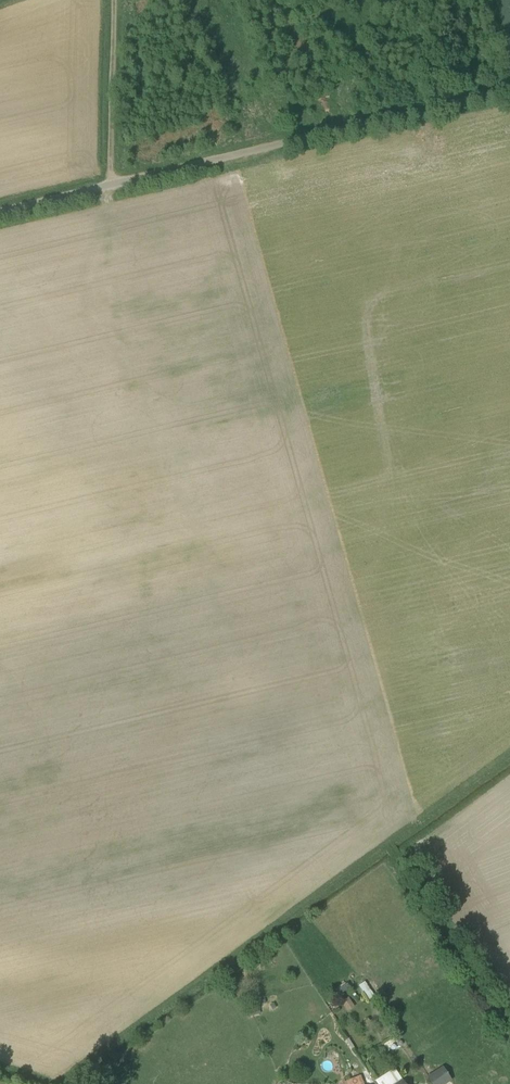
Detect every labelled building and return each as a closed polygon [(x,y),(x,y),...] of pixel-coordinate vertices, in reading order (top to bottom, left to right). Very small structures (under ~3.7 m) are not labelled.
[(367,981),(361,986),(371,1000),(377,996),(367,981)] [(262,1014),(261,1004),(267,1004),(267,997),(252,998),(254,1015),(262,1014)] [(353,1007),(347,998),(342,1002),(348,1011),(353,1007)] [(429,1077),(433,1083),(445,1083),(450,1080),(442,1068),(429,1077)] [(377,1081),(378,1083),(398,1083),(402,1081),(394,1070),(377,1081)]
